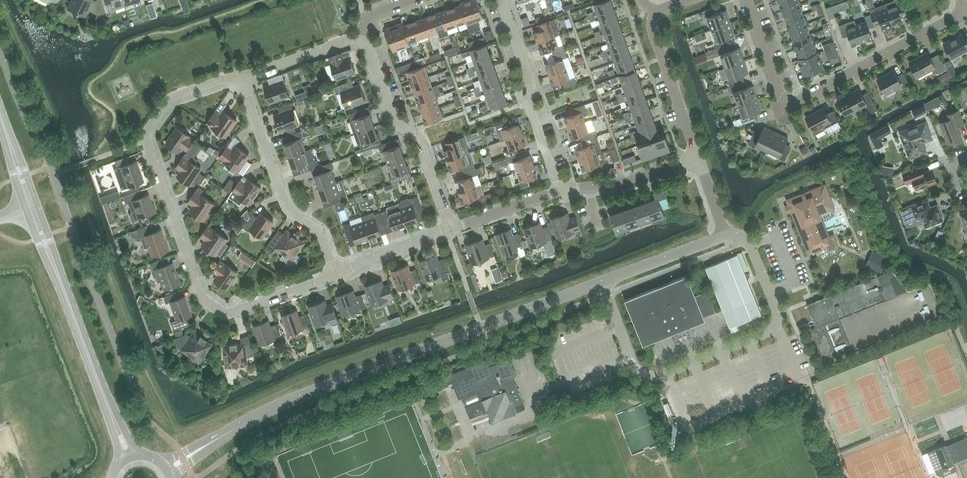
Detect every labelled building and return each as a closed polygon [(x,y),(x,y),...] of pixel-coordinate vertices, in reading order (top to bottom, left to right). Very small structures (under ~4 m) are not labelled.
[(92,0),(71,0),(67,8),(79,14),(80,14),(81,14),(82,14),(83,14),(84,14),(85,13),(86,13),(86,12),(87,11),(87,10),(98,15),(105,12),(101,0),(98,0),(93,2),(92,0)] [(109,14),(116,12),(114,8),(124,4),(122,0),(104,0),(109,14)] [(480,8),(477,0),(470,0),(460,4),(460,5),(463,14),(480,8)] [(614,8),(611,0),(606,0),(594,4),(597,14),(614,8)] [(779,1),(779,2),(783,11),(800,5),(799,4),(801,2),(799,0),(783,0),(779,1)] [(893,26),(903,22),(902,18),(907,16),(902,0),(894,0),(885,3),(893,26)] [(573,3),(563,6),(565,11),(574,7),(573,3)] [(817,9),(822,8),(820,3),(815,4),(815,5),(812,6),(813,11),(817,9)] [(882,29),(893,26),(885,3),(869,9),(871,14),(875,26),(875,27),(881,25),(882,29)] [(466,22),(463,14),(460,5),(451,8),(457,25),(466,22)] [(786,21),(803,14),(803,13),(802,6),(800,6),(800,5),(783,11),(786,21)] [(716,6),(703,11),(705,17),(707,17),(712,29),(731,22),(726,10),(718,13),(716,6)] [(826,8),(829,18),(835,16),(833,13),(831,6),(826,8)] [(458,30),(457,25),(451,8),(441,12),(447,29),(449,33),(458,30)] [(480,8),(463,14),(470,33),(481,29),(477,20),(483,18),(480,8)] [(601,24),(617,18),(614,8),(597,14),(601,24)] [(449,34),(447,29),(441,12),(432,15),(438,32),(440,37),(449,34)] [(789,30),(807,24),(806,23),(808,22),(804,16),(803,14),(786,21),(789,30)] [(875,26),(871,14),(865,16),(866,21),(856,24),(862,41),(873,38),(869,28),(875,26)] [(428,36),(438,32),(432,15),(422,19),(428,36)] [(524,26),(530,23),(529,19),(527,16),(521,18),(524,26)] [(604,34),(621,28),(617,18),(601,24),(604,34)] [(419,39),(428,36),(422,19),(413,22),(419,39)] [(539,31),(534,32),(538,43),(555,37),(559,35),(554,19),(542,23),(537,25),(539,31)] [(406,34),(403,25),(402,22),(385,28),(390,40),(406,34)] [(409,42),(419,39),(413,22),(403,25),(406,34),(409,42)] [(731,22),(712,29),(716,41),(716,42),(714,43),(717,48),(729,44),(727,38),(735,35),(731,22)] [(862,41),(856,24),(846,28),(845,23),(839,25),(843,37),(849,35),(852,45),(862,41)] [(793,40),(810,34),(810,32),(809,25),(807,25),(807,24),(789,30),(793,40)] [(607,43),(624,37),(621,28),(604,34),(607,43)] [(410,45),(409,42),(406,34),(390,40),(394,51),(410,45)] [(796,49),(813,43),(813,42),(815,41),(810,35),(810,34),(793,40),(796,49)] [(966,39),(963,34),(944,44),(951,58),(966,50),(966,38),(966,39)] [(475,45),(480,43),(485,41),(483,36),(473,40),(475,45)] [(555,37),(538,43),(541,53),(551,50),(553,55),(565,51),(563,45),(559,47),(555,37)] [(611,53),(628,47),(624,37),(607,43),(611,53)] [(714,43),(706,46),(708,52),(716,49),(717,48),(714,43)] [(817,53),(817,52),(816,52),(816,44),(814,45),(813,43),(796,49),(800,59),(808,56),(817,53)] [(473,60),(490,54),(486,44),(470,50),(471,55),(473,60)] [(708,52),(706,52),(708,59),(719,55),(721,54),(725,67),(744,60),(740,47),(731,50),(729,44),(717,48),(716,49),(708,52)] [(614,62),(631,57),(628,47),(611,53),(614,62)] [(555,61),(546,64),(549,75),(566,69),(563,59),(567,57),(565,51),(553,55),(555,61)] [(808,56),(814,72),(824,69),(821,61),(821,54),(819,54),(818,52),(817,52),(817,53),(808,56)] [(342,53),(329,57),(331,64),(336,79),(355,72),(350,57),(345,59),(344,58),(342,53)] [(930,58),(928,53),(909,63),(917,77),(935,67),(938,74),(947,69),(938,54),(930,58)] [(477,70),(493,64),(490,54),(473,60),(477,70)] [(583,56),(576,58),(578,64),(585,61),(583,56)] [(804,76),(814,72),(808,56),(800,59),(798,59),(799,61),(797,62),(801,68),(804,76)] [(631,57),(614,62),(618,73),(635,67),(631,57)] [(744,60),(725,67),(729,79),(727,80),(730,86),(742,82),(740,76),(748,73),(744,60)] [(480,79),(497,73),(493,64),(477,70),(480,79)] [(952,64),(946,67),(951,76),(957,73),(952,64)] [(411,82),(428,76),(425,66),(408,72),(411,82)] [(566,69),(549,75),(553,85),(563,82),(565,87),(577,83),(574,77),(570,79),(566,69)] [(623,86),(639,80),(636,70),(619,76),(623,86)] [(897,76),(894,71),(878,80),(885,94),(901,85),(903,88),(909,85),(903,73),(897,76)] [(947,72),(940,76),(944,82),(951,78),(947,72)] [(483,89),(500,83),(497,73),(480,79),(483,89)] [(270,102),(289,96),(283,81),(285,80),(282,74),(268,79),(270,84),(269,86),(264,87),(270,102)] [(415,93),(432,87),(428,76),(411,82),(415,93)] [(626,95),(643,90),(639,80),(623,86),(626,95)] [(355,87),(354,86),(352,81),(334,87),(337,94),(341,93),(346,107),(365,100),(360,85),(355,87)] [(319,82),(312,85),(315,92),(322,90),(319,82)] [(742,82),(730,86),(732,93),(734,92),(738,105),(757,98),(753,85),(745,88),(742,82)] [(487,99),(504,93),(500,83),(483,89),(487,99)] [(419,103),(436,97),(444,94),(443,91),(440,92),(437,85),(432,87),(415,93),(419,103)] [(630,105),(646,99),(643,90),(626,95),(630,105)] [(862,95),(859,90),(838,101),(845,115),(866,104),(871,113),(877,109),(868,92),(862,95)] [(504,93),(487,99),(490,109),(507,103),(504,93)] [(422,113),(439,107),(436,97),(419,103),(422,113)] [(757,98),(738,105),(743,117),(741,118),(743,124),(756,120),(753,113),(762,110),(757,98)] [(598,99),(592,101),(594,109),(600,107),(598,99)] [(633,115),(650,109),(646,99),(630,105),(633,115)] [(933,100),(925,104),(927,108),(928,110),(936,106),(935,104),(933,100)] [(293,109),(291,102),(278,107),(280,112),(279,114),(275,116),(280,131),(285,129),(294,126),(299,124),(293,109)] [(574,114),(564,118),(568,128),(585,122),(583,116),(588,115),(584,104),(572,108),(574,114)] [(439,107),(422,113),(426,124),(443,118),(442,116),(444,115),(440,109),(439,107)] [(824,108),(806,118),(813,130),(814,130),(816,134),(827,129),(829,133),(841,126),(833,111),(827,114),(824,108)] [(354,133),(374,126),(369,113),(363,116),(361,109),(348,114),(351,120),(349,121),(354,133)] [(636,124),(653,118),(650,109),(633,115),(636,124)] [(958,125),(964,123),(959,110),(947,115),(948,119),(940,123),(948,143),(961,138),(957,127),(958,125)] [(237,120),(224,111),(221,115),(215,111),(207,123),(213,127),(212,127),(225,136),(237,120)] [(640,134),(657,128),(653,118),(636,124),(640,134)] [(501,141),(506,140),(523,133),(519,123),(509,127),(507,121),(495,125),(501,141)] [(585,122),(568,128),(572,138),(581,135),(582,135),(584,140),(591,138),(595,136),(593,130),(589,132),(585,122)] [(910,158),(926,151),(923,142),(932,139),(926,122),(902,131),(901,134),(910,158)] [(881,128),(882,131),(884,135),(891,131),(889,128),(887,125),(881,128)] [(294,126),(285,129),(287,136),(289,135),(301,131),(300,129),(296,130),(294,126)] [(375,147),(372,141),(379,138),(374,126),(354,133),(358,146),(360,145),(361,148),(356,150),(357,153),(375,147)] [(768,150),(776,132),(764,126),(760,134),(754,131),(752,135),(751,138),(748,144),(755,147),(756,145),(768,150)] [(187,151),(192,144),(195,140),(189,136),(178,128),(166,144),(173,148),(174,147),(179,150),(181,147),(187,151)] [(660,138),(660,137),(657,128),(640,134),(643,143),(643,144),(652,140),(660,138)] [(289,156),(306,150),(301,138),(304,137),(301,131),(289,135),(291,141),(284,144),(289,156)] [(479,131),(466,136),(468,142),(481,137),(479,131)] [(776,132),(768,150),(779,156),(778,158),(785,161),(790,148),(784,146),(788,138),(776,132)] [(507,157),(519,153),(517,147),(526,144),(523,133),(506,140),(509,150),(505,151),(507,157)] [(644,158),(657,153),(670,148),(665,135),(660,137),(660,138),(652,140),(643,144),(643,143),(639,145),(644,158)] [(586,146),(576,150),(579,160),(602,152),(595,136),(591,138),(584,141),(586,146)] [(447,160),(465,154),(469,153),(463,137),(452,141),(454,146),(444,150),(447,160)] [(391,141),(378,146),(381,153),(384,152),(388,164),(404,158),(400,145),(393,147),(391,141)] [(613,141),(607,143),(609,149),(615,147),(613,141)] [(186,153),(176,167),(180,171),(181,172),(179,175),(178,176),(180,177),(184,180),(189,184),(201,168),(195,164),(198,160),(194,157),(200,148),(193,144),(186,154),(186,153)] [(218,159),(216,161),(222,165),(224,162),(238,171),(249,155),(242,150),(238,147),(236,146),(235,147),(233,150),(227,146),(221,154),(219,157),(218,159)] [(613,161),(619,159),(615,147),(609,149),(613,161)] [(302,173),(319,167),(317,160),(314,161),(310,148),(306,150),(289,156),(293,169),(300,166),(302,173)] [(215,150),(212,155),(218,159),(219,157),(221,154),(215,150)] [(602,152),(579,160),(583,170),(605,163),(602,152)] [(517,172),(534,165),(530,155),(521,159),(519,153),(507,157),(509,163),(513,162),(517,172)] [(463,173),(475,169),(473,163),(468,164),(465,154),(447,160),(451,171),(461,167),(463,173)] [(490,155),(484,157),(486,164),(492,162),(490,155)] [(627,158),(622,159),(624,164),(628,163),(632,162),(636,160),(635,155),(631,156),(627,158)] [(130,163),(127,157),(115,161),(117,168),(120,167),(128,187),(143,182),(135,161),(130,163)] [(404,158),(388,164),(392,176),(390,177),(392,183),(397,182),(405,179),(409,177),(406,171),(409,170),(404,158)] [(502,166),(500,160),(494,162),(496,169),(502,166)] [(319,188),(336,182),(331,170),(334,169),(331,162),(319,167),(321,173),(315,175),(319,188)] [(534,165),(517,172),(520,182),(516,183),(518,189),(530,185),(528,179),(538,176),(534,165)] [(885,171),(885,174),(887,174),(892,175),(893,167),(886,166),(885,171)] [(459,193),(476,186),(472,176),(483,173),(480,167),(475,169),(463,173),(465,178),(455,182),(459,193)] [(919,174),(917,168),(903,173),(907,183),(913,181),(916,189),(936,182),(931,169),(919,174)] [(200,173),(195,181),(200,185),(206,177),(200,173)] [(230,179),(224,188),(231,193),(232,191),(237,184),(230,179)] [(237,184),(232,191),(231,193),(228,197),(240,205),(244,200),(249,204),(261,187),(249,179),(246,184),(240,180),(237,184)] [(336,182),(319,188),(324,200),(330,198),(332,204),(335,204),(342,201),(349,199),(342,180),(336,182)] [(213,182),(210,185),(216,190),(219,186),(213,182)] [(834,207),(825,185),(787,200),(809,253),(827,246),(829,251),(835,248),(837,244),(833,235),(829,237),(818,212),(833,206),(833,208),(834,207)] [(476,186),(459,193),(462,203),(467,201),(469,207),(486,201),(484,195),(479,196),(476,186)] [(203,220),(215,204),(202,195),(205,191),(199,187),(188,202),(193,205),(193,207),(190,211),(203,220)] [(616,232),(665,215),(663,210),(671,208),(664,188),(653,192),(656,198),(610,215),(616,232)] [(106,195),(108,202),(119,198),(117,191),(106,195)] [(142,197),(139,191),(123,196),(125,203),(132,201),(136,210),(131,212),(129,215),(132,222),(139,219),(139,218),(154,213),(147,195),(142,197)] [(492,192),(484,195),(486,201),(494,198),(492,192)] [(401,208),(406,224),(419,220),(417,214),(423,211),(418,196),(409,199),(407,198),(400,200),(400,202),(399,202),(401,208)] [(928,200),(902,210),(909,226),(923,220),(926,227),(943,220),(937,204),(930,207),(928,200)] [(394,229),(406,224),(401,208),(388,212),(387,210),(381,212),(385,225),(392,223),(394,229)] [(379,227),(385,225),(381,212),(374,214),(374,212),(361,216),(363,221),(369,238),(381,233),(379,227)] [(560,215),(552,219),(555,227),(557,233),(558,237),(573,232),(574,233),(582,231),(576,216),(570,218),(568,218),(567,215),(567,214),(567,213),(565,214),(560,215)] [(258,218),(253,214),(243,227),(249,232),(251,230),(262,238),(273,221),(267,217),(266,219),(261,215),(258,218)] [(243,218),(239,225),(243,228),(247,221),(243,218)] [(356,242),(369,238),(363,221),(351,225),(350,223),(343,225),(348,238),(354,236),(356,242)] [(533,225),(524,228),(531,247),(546,242),(546,241),(548,241),(550,246),(554,244),(553,239),(551,235),(549,229),(548,226),(543,228),(541,227),(540,225),(540,224),(539,223),(538,224),(533,225)] [(154,232),(151,224),(137,230),(140,237),(144,249),(149,247),(152,256),(167,251),(166,249),(167,247),(166,245),(165,244),(160,230),(154,232)] [(216,255),(217,253),(220,256),(228,245),(224,242),(227,238),(214,229),(214,230),(208,226),(200,237),(205,240),(205,242),(203,246),(216,255)] [(513,235),(511,234),(510,229),(497,234),(504,255),(517,250),(516,248),(523,245),(518,233),(513,235)] [(277,232),(266,248),(273,253),(276,248),(284,253),(280,258),(287,263),(294,268),(301,258),(296,254),(304,243),(298,239),(300,236),(295,232),(293,235),(287,231),(284,236),(277,232)] [(484,245),(482,239),(466,245),(473,264),(488,258),(495,255),(490,243),(484,245)] [(252,267),(256,261),(241,251),(237,257),(252,267)] [(878,253),(871,268),(880,272),(887,257),(878,253)] [(429,258),(420,261),(427,279),(434,277),(436,282),(445,279),(444,277),(450,275),(448,271),(445,261),(444,259),(438,261),(437,260),(436,257),(435,256),(435,255),(433,256),(429,258)] [(730,327),(761,314),(748,280),(750,274),(744,272),(737,255),(706,267),(723,310),(730,327)] [(163,258),(151,263),(153,270),(157,281),(161,280),(164,289),(179,284),(171,263),(166,265),(163,258)] [(226,264),(220,260),(213,271),(218,275),(215,280),(226,288),(238,272),(226,264)] [(409,271),(407,265),(392,271),(399,289),(414,284),(420,281),(416,269),(409,271)] [(908,290),(892,269),(887,272),(821,298),(807,304),(816,328),(812,329),(824,360),(942,312),(930,282),(908,290)] [(505,270),(500,271),(502,278),(509,276),(507,271),(505,270)] [(475,275),(471,276),(476,291),(481,290),(475,275)] [(695,295),(687,275),(625,300),(643,344),(668,334),(672,336),(674,332),(687,327),(691,328),(693,325),(705,319),(704,316),(716,312),(707,290),(695,295)] [(384,286),(382,285),(381,281),(366,286),(372,305),(387,299),(394,297),(389,284),(384,286)] [(356,296),(354,295),(352,291),(337,296),(344,315),(359,310),(359,309),(366,307),(361,294),(356,296)] [(175,292),(163,297),(165,304),(170,302),(177,320),(171,322),(174,330),(188,325),(186,317),(190,316),(183,297),(178,299),(175,292)] [(140,295),(137,301),(138,305),(149,301),(143,298),(144,297),(140,295)] [(316,303),(309,306),(316,326),(329,322),(330,324),(339,321),(332,303),(327,305),(326,304),(324,301),(322,301),(318,303),(316,303)] [(298,316),(296,311),(283,315),(289,334),(302,329),(309,327),(304,314),(298,316)] [(271,326),(269,325),(267,321),(254,326),(261,344),(274,340),(274,339),(281,337),(276,324),(271,326)] [(199,337),(193,333),(190,339),(184,335),(173,339),(176,346),(198,361),(210,345),(204,341),(205,340),(200,336),(199,337)] [(255,355),(249,338),(241,341),(242,345),(237,345),(237,343),(231,344),(231,346),(224,347),(227,367),(246,364),(246,358),(255,355)] [(165,344),(155,347),(158,353),(167,350),(165,344)] [(882,356),(877,359),(879,365),(885,363),(882,356)] [(439,376),(426,381),(427,383),(431,392),(443,387),(449,385),(449,383),(452,382),(456,391),(459,398),(462,397),(465,406),(470,418),(487,411),(492,423),(516,413),(513,407),(523,402),(513,377),(516,375),(509,358),(489,366),(487,360),(469,366),(449,375),(446,376),(445,374),(439,376)] [(966,437),(956,442),(946,446),(946,445),(928,452),(936,471),(936,472),(937,473),(938,474),(939,474),(940,475),(942,475),(943,475),(945,474),(956,470),(953,462),(966,457),(966,437)]
